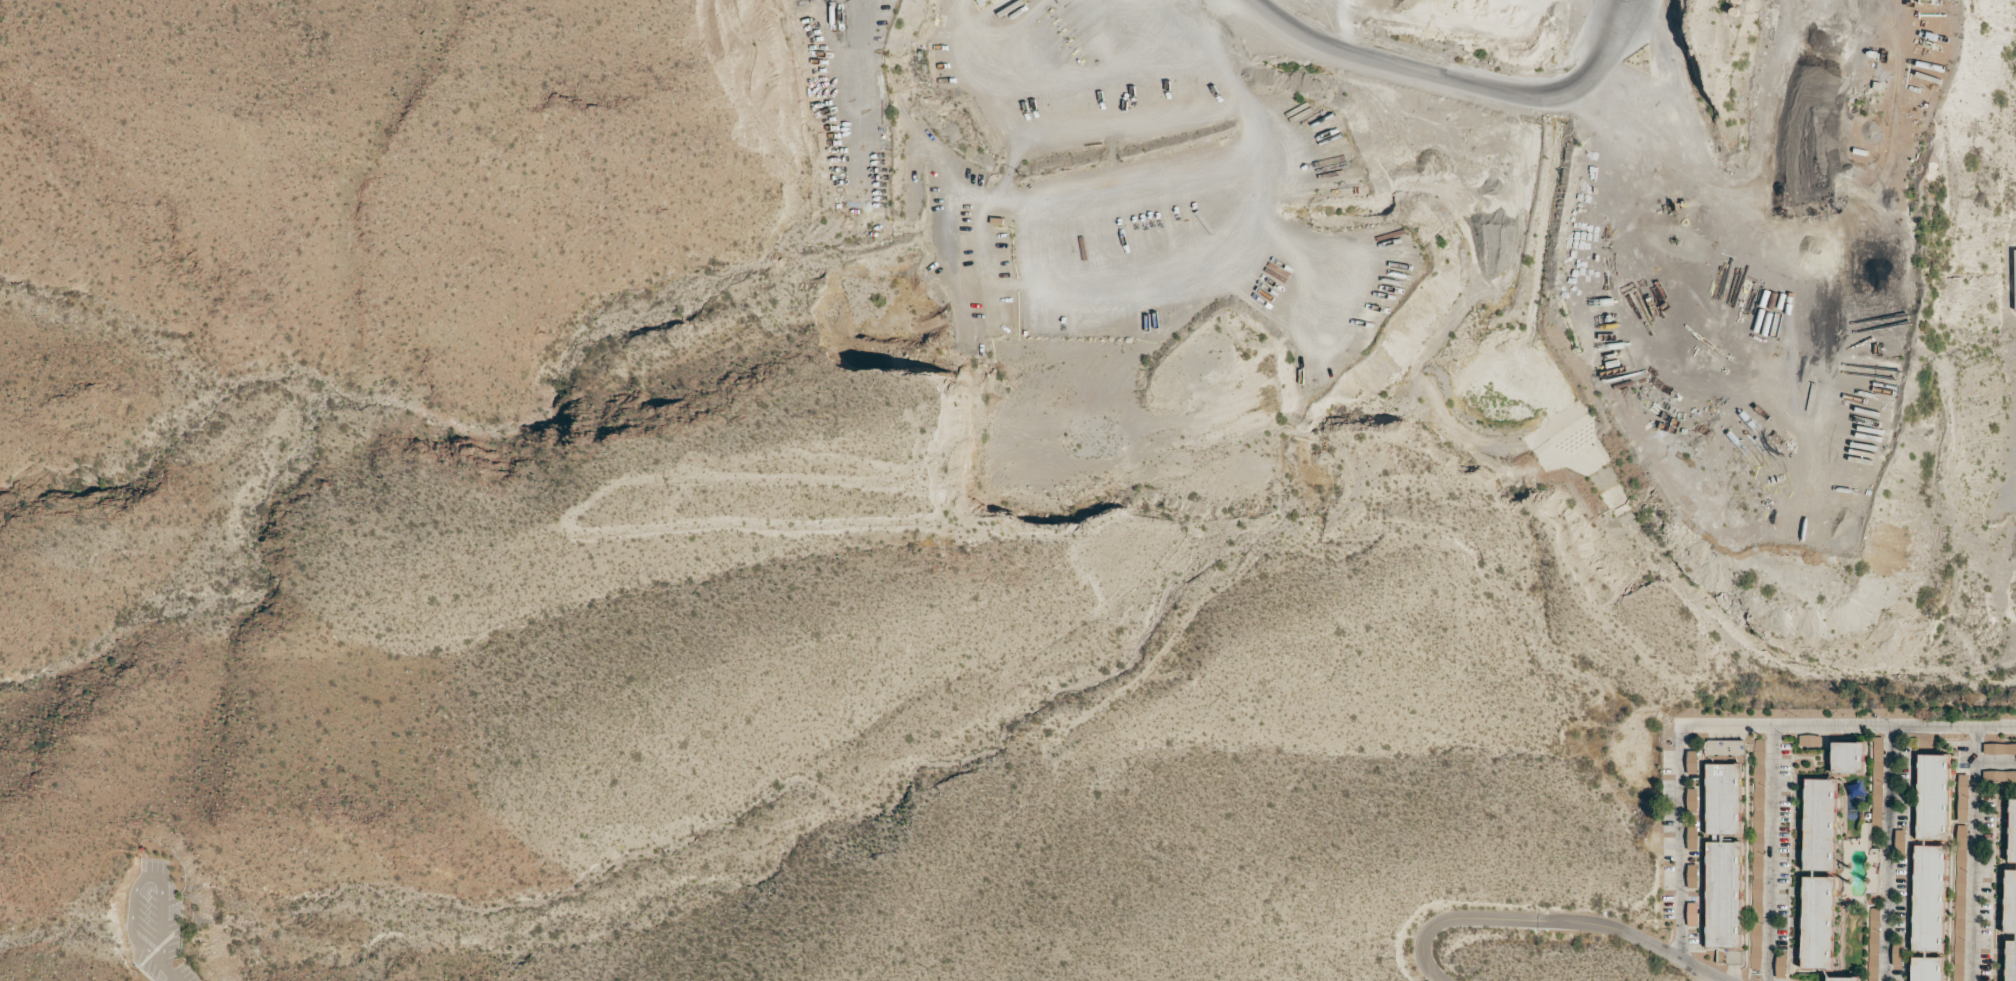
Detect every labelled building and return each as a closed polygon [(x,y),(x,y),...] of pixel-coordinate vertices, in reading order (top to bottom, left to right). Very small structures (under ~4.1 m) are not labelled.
[(1821,746),(1821,735),(1798,735),(1798,746),(1821,746)] [(1745,739),(1706,740),(1706,754),(1745,754),(1745,739)] [(1832,772),(1864,773),(1865,742),(1832,741),(1832,772)] [(2015,754),(2015,743),(1984,742),(1983,753),(2015,754)] [(1688,773),(1698,773),(1699,750),(1688,750),(1688,773)] [(1949,839),(1950,754),(1918,754),(1917,839),(1949,839)] [(1707,946),(1741,946),(1741,841),(1723,841),(1723,834),(1741,834),(1741,763),(1707,763),(1707,838),(1706,838),(1707,946)] [(1968,774),(1957,774),(1956,820),(1967,820),(1968,774)] [(1835,870),(1837,779),(1805,778),(1803,870),(1835,870)] [(1698,811),(1698,788),(1687,788),(1688,811),(1698,811)] [(1687,849),(1698,849),(1698,826),(1688,825),(1687,849)] [(1955,867),(1966,867),(1967,825),(1956,825),(1955,867)] [(1905,852),(1905,829),(1895,829),(1894,852),(1905,852)] [(1914,844),(1912,950),(1944,950),(1946,845),(1914,844)] [(1762,911),(1763,853),(1752,853),(1751,911),(1762,911)] [(1687,864),(1688,887),(1698,887),(1698,864),(1687,864)] [(2004,869),(2003,933),(2015,933),(2015,869),(2004,869)] [(1801,967),(1834,968),(1835,877),(1803,876),(1801,967)] [(1698,902),(1687,902),(1687,925),(1698,925),(1698,902)] [(2006,940),(2005,980),(2015,980),(2015,940),(2006,940)] [(1892,964),(1901,964),(1902,942),(1892,942),(1892,964)] [(1787,954),(1776,953),(1775,977),(1786,978),(1787,954)] [(1943,957),(1911,956),(1911,980),(1943,980),(1943,957)] [(1750,958),(1750,968),(1760,969),(1761,958),(1750,958)]
